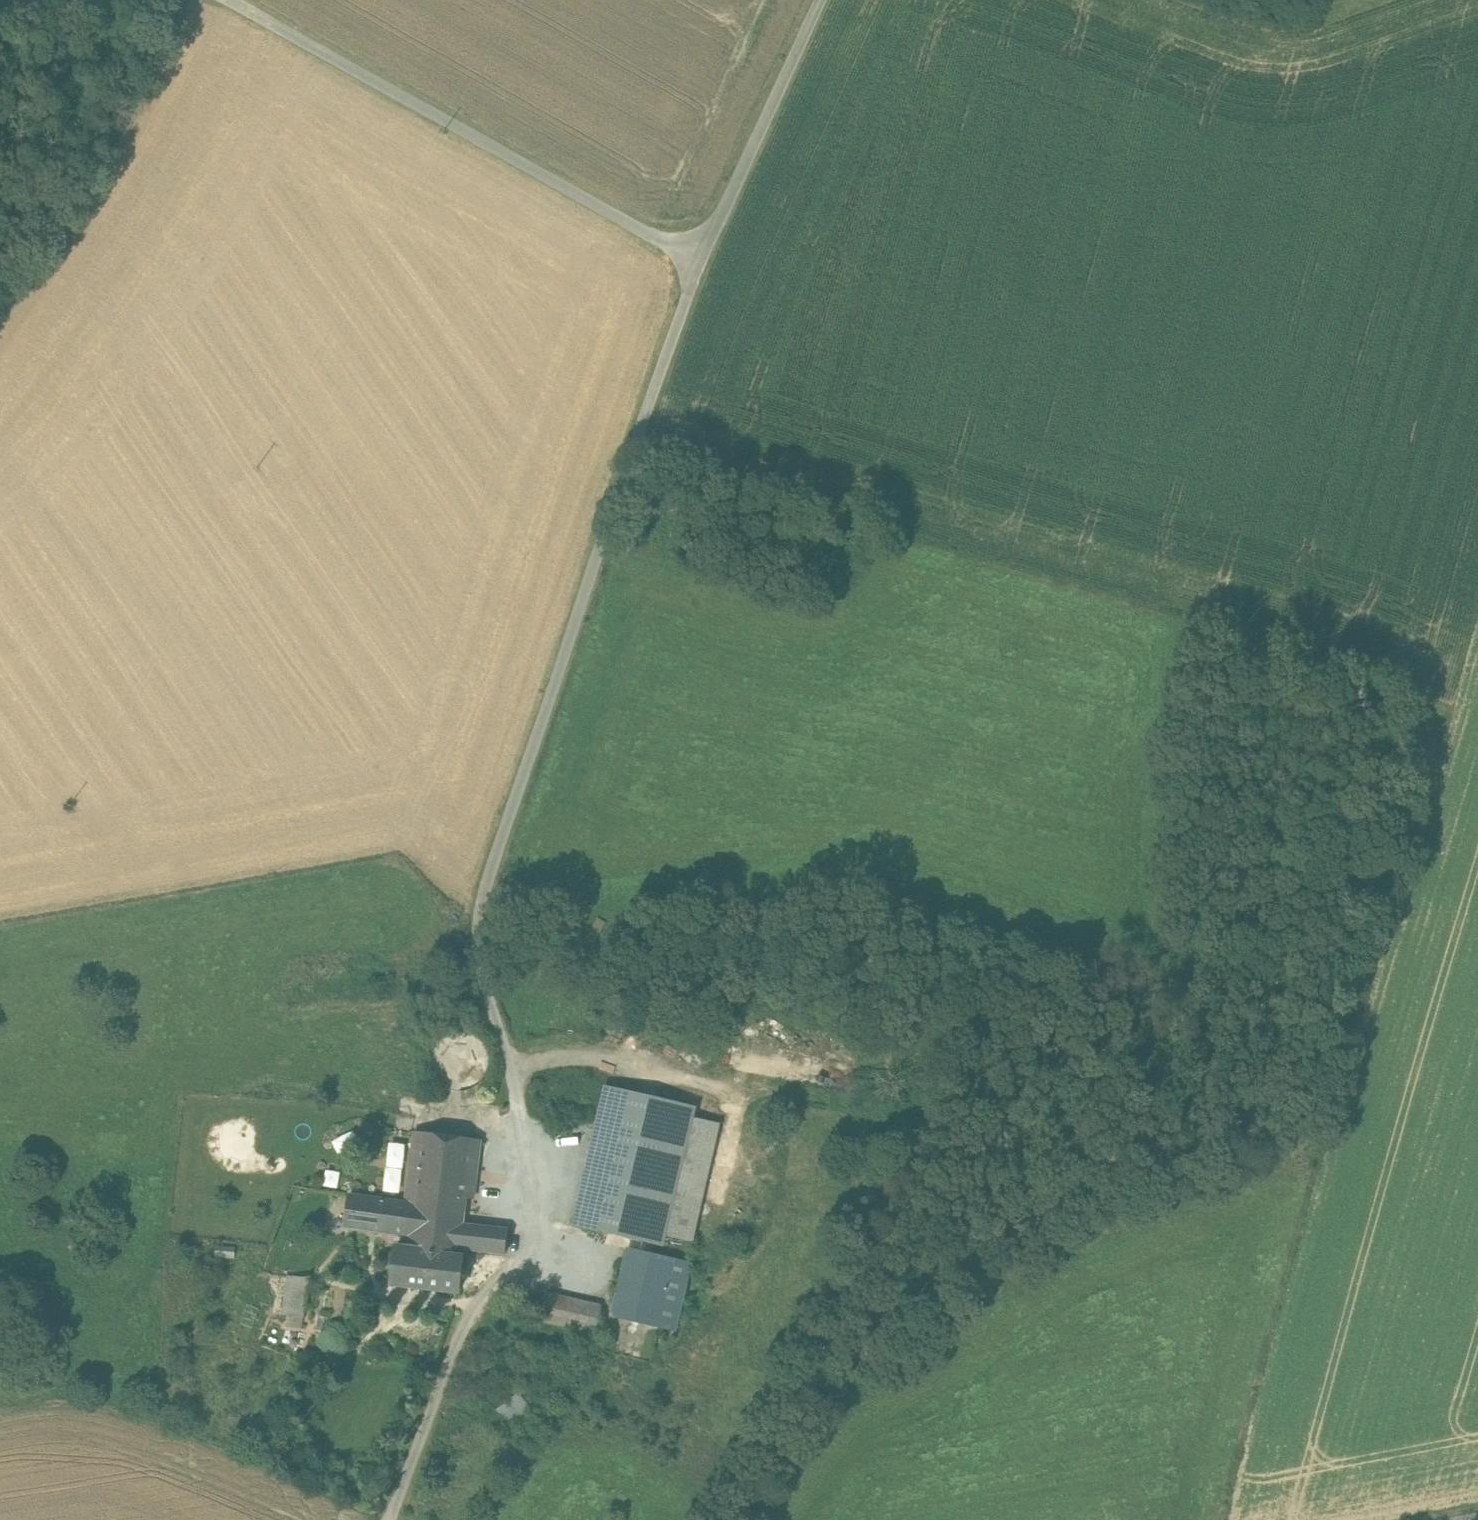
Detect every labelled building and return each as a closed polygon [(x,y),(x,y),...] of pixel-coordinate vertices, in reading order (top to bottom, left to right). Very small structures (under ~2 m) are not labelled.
[(694,1107),(606,1087),(574,1224),(663,1245),(666,1236),(693,1118),(693,1117),(691,1117),(694,1107)] [(693,1118),(666,1236),(690,1241),(717,1124),(693,1118)] [(409,1236),(408,1248),(460,1257),(460,1249),(505,1254),(508,1229),(464,1224),(467,1199),(474,1139),(423,1133),(414,1203),(350,1194),(346,1228),(395,1234),(409,1236)] [(491,1142),(474,1139),(467,1199),(483,1201),(491,1142)] [(389,1141),(388,1190),(404,1191),(405,1142),(389,1141)] [(409,1236),(395,1234),(396,1246),(407,1248),(408,1248),(409,1236)] [(408,1248),(407,1248),(396,1246),(392,1285),(459,1292),(463,1257),(460,1257),(408,1248)] [(675,1260),(629,1249),(614,1311),(661,1322),(675,1260)] [(691,1263),(675,1260),(661,1322),(677,1326),(691,1263)] [(309,1278),(289,1275),(284,1315),(304,1317),(309,1278)] [(601,1306),(548,1294),(542,1319),(595,1332),(601,1306)] [(519,1392),(497,1409),(508,1423),(530,1406),(519,1392)]
